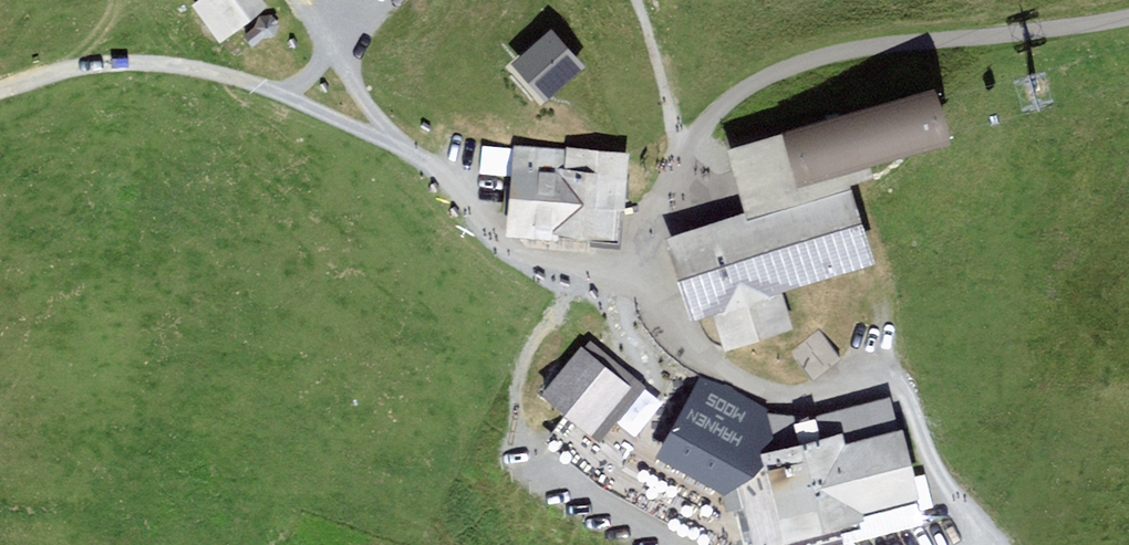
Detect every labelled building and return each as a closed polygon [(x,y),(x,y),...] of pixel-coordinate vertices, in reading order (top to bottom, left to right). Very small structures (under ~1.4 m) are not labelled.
[(220,35),(261,4),(258,0),(206,0),(198,6),(220,35)] [(522,63),(545,90),(574,65),(557,44),(540,58),(537,54),(531,59),(530,57),(522,63)] [(750,183),(759,212),(819,194),(818,192),(843,184),(838,169),(947,136),(932,87),(739,146),(750,183)] [(626,157),(521,147),(513,231),(618,242),(626,157)] [(673,240),(697,313),(716,307),(727,341),(787,322),(775,287),(842,266),(842,267),(867,259),(843,184),(818,192),(819,194),(759,212),(673,240)] [(840,356),(819,330),(791,352),(811,378),(840,356)] [(576,388),(574,405),(581,421),(595,430),(613,429),(627,420),(634,404),(631,388),(620,375),(603,370),(587,375),(576,388)] [(766,414),(704,380),(664,453),(721,485),(727,508),(745,503),(747,511),(756,544),(781,544),(840,530),(842,542),(921,522),(890,398),(813,417),(766,414)] [(585,467),(605,441),(565,412),(546,438),(585,467)]
